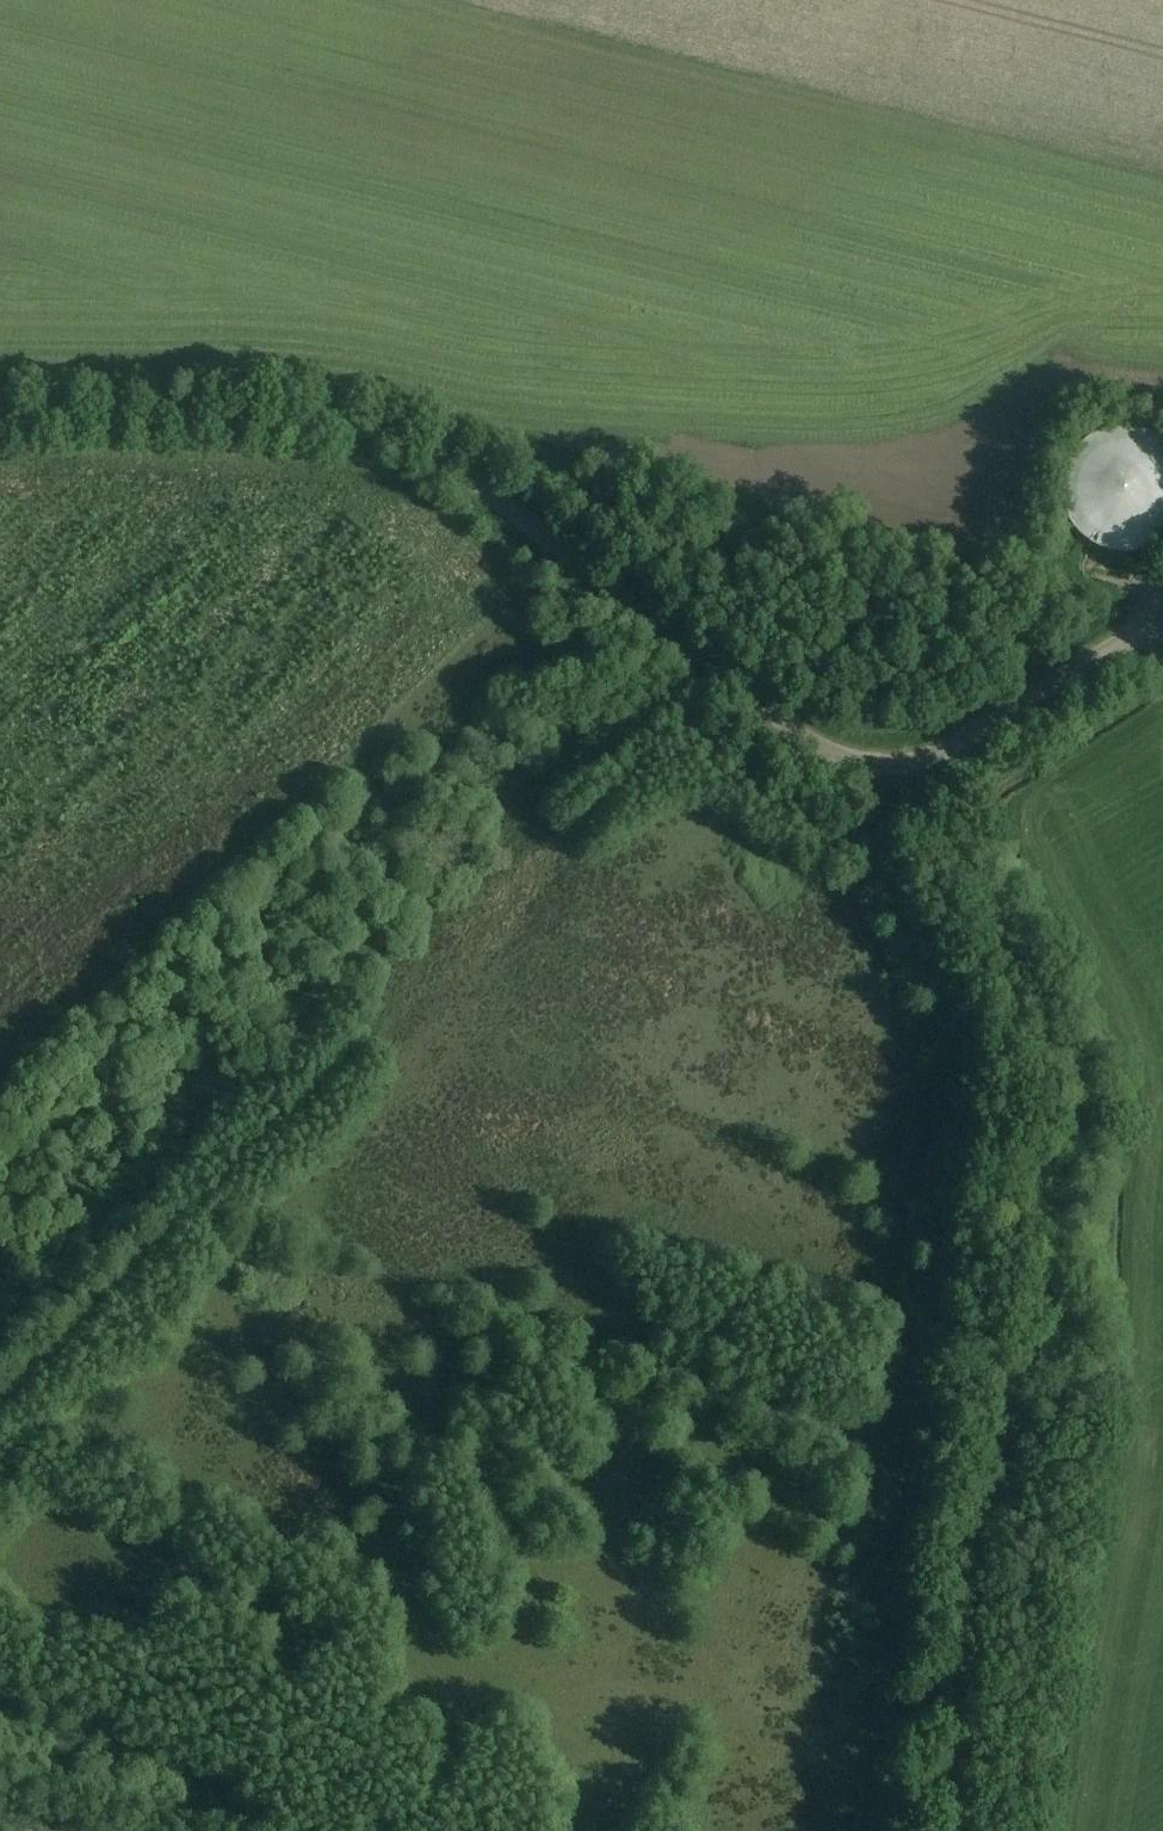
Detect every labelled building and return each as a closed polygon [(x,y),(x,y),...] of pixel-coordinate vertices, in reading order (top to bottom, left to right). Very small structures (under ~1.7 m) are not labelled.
[(1077,448),(1063,475),(1064,505),(1078,531),(1102,548),(1132,552),(1160,541),(1162,538),(1162,441),(1160,438),(1132,428),(1102,431),(1077,448)]
